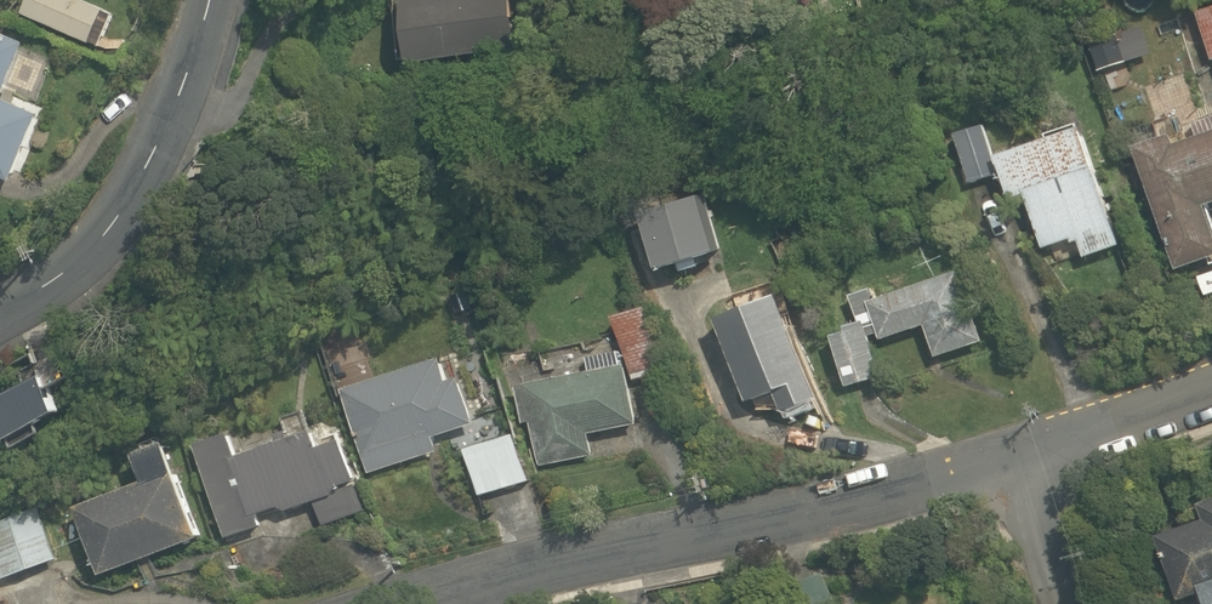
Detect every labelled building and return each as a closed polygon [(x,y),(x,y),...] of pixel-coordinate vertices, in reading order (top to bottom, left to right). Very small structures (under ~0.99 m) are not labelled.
[(16,6),(8,0),(5,0),(0,7),(0,12),(8,17),(16,6)] [(85,0),(29,0),(22,14),(90,44),(94,35),(101,39),(111,17),(103,14),(105,9),(85,0)] [(416,70),(523,51),(514,0),(437,0),(404,6),(416,70)] [(1191,8),(1211,56),(1211,0),(1210,0),(1191,8)] [(16,183),(43,117),(3,102),(26,45),(0,35),(0,177),(16,183)] [(956,134),(969,182),(999,173),(986,126),(956,134)] [(1087,257),(1122,245),(1082,126),(997,155),(1013,202),(1027,197),(1044,248),(1073,239),(1074,243),(1081,241),(1087,257)] [(1174,274),(1211,262),(1211,242),(1202,208),(1211,205),(1211,136),(1175,147),(1171,134),(1135,145),(1174,274)] [(648,217),(665,272),(722,254),(705,199),(648,217)] [(833,340),(849,390),(884,379),(871,339),(881,336),(884,343),(927,328),(938,359),(986,343),(962,274),(879,302),(876,291),(852,299),(861,326),(848,330),(849,334),(833,340)] [(719,317),(754,409),(785,410),(817,400),(790,324),(792,323),(781,295),(719,317)] [(634,380),(669,371),(652,307),(617,316),(634,380)] [(590,370),(518,385),(534,466),(594,453),(590,433),(639,422),(627,365),(623,366),(619,349),(587,356),(590,370)] [(345,396),(372,477),(434,458),(435,442),(477,428),(463,382),(452,386),(444,363),(345,396)] [(0,408),(0,417),(18,451),(74,421),(53,381),(0,408)] [(200,448),(229,540),(263,529),(261,523),(318,505),(326,530),(370,515),(347,443),(321,451),(305,400),(282,407),(294,442),(240,460),(233,437),(200,448)] [(471,457),(485,500),(533,485),(520,441),(471,457)] [(81,512),(106,579),(206,543),(171,447),(140,458),(150,487),(81,512)] [(1194,498),(1198,510),(1156,523),(1179,594),(1202,587),(1207,603),(1211,603),(1211,492),(1194,498)] [(8,516),(0,500),(0,520),(8,516)] [(62,562),(43,512),(0,528),(0,586),(62,562)]
